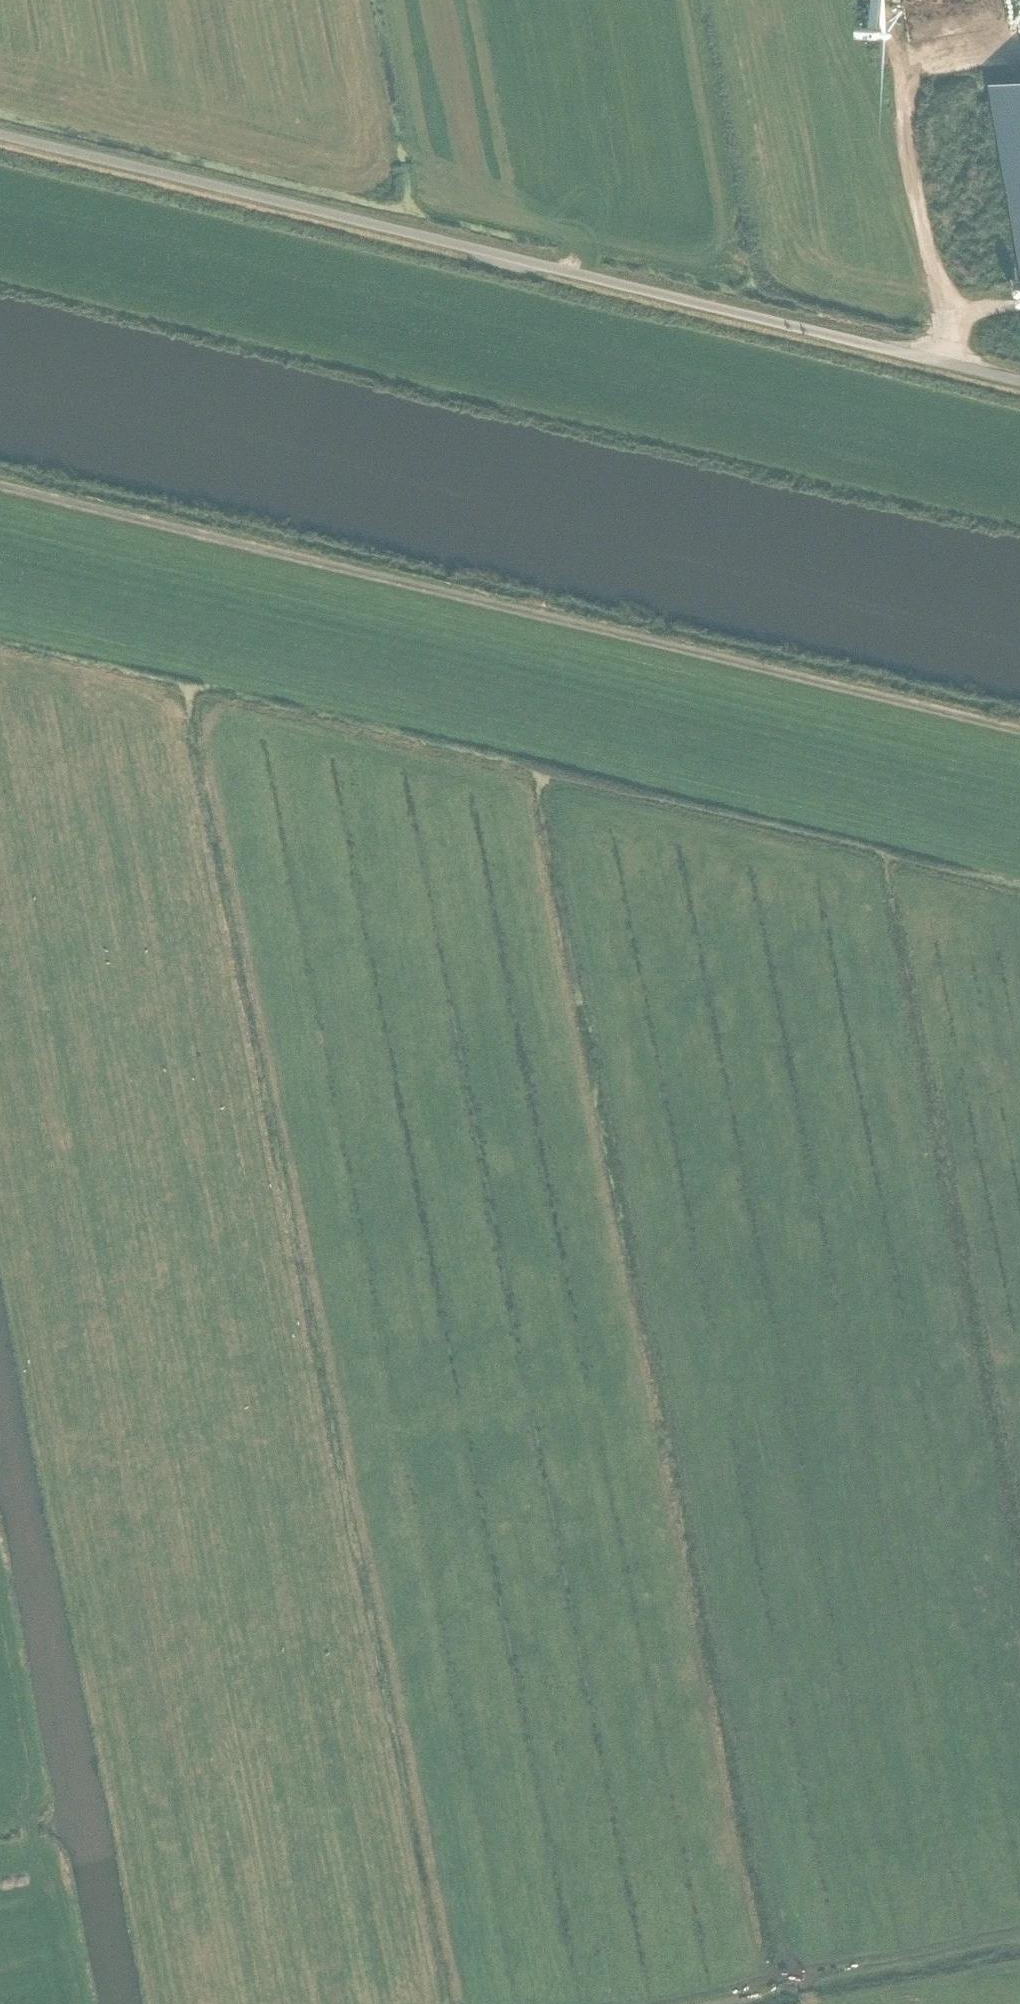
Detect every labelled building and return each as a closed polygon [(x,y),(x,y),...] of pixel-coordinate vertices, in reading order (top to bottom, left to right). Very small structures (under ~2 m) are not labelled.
[(993,82),(1019,240),(1019,77),(993,82)]
